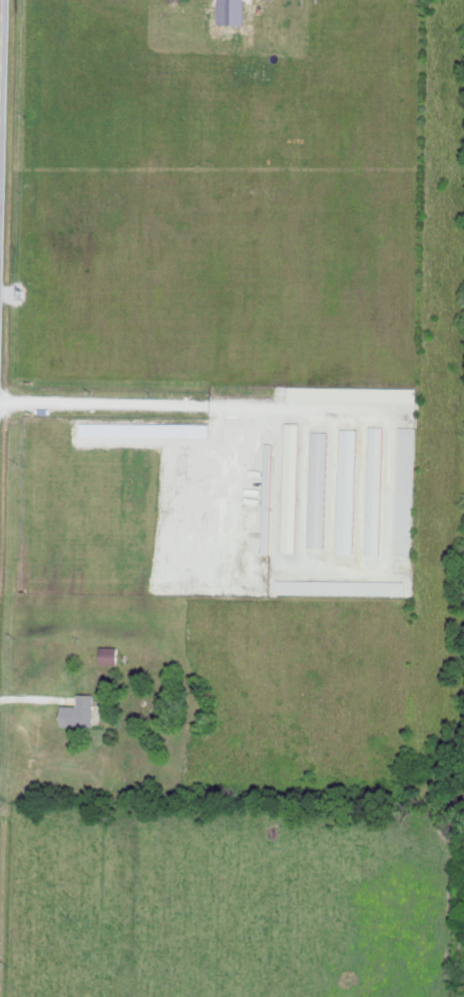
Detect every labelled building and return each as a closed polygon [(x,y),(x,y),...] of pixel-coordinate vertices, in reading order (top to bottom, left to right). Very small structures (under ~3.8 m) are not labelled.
[(216,26),(216,0),(241,0),(241,25),(216,26)] [(211,436),(211,423),(83,421),(83,434),(211,436)] [(301,422),(288,421),(285,550),(298,550),(301,422)] [(385,425),(371,425),(369,553),(382,554),(385,425)] [(416,426),(400,426),(399,554),(415,555),(416,426)] [(359,428),(342,427),(339,551),(356,552),(359,428)] [(311,546),(327,547),(330,430),(314,430),(311,546)] [(407,580),(279,579),(279,592),(407,593),(407,580)] [(103,662),(121,663),(121,646),(104,646),(103,662)] [(65,724),(96,725),(97,693),(80,693),(80,705),(65,704),(65,724)]
